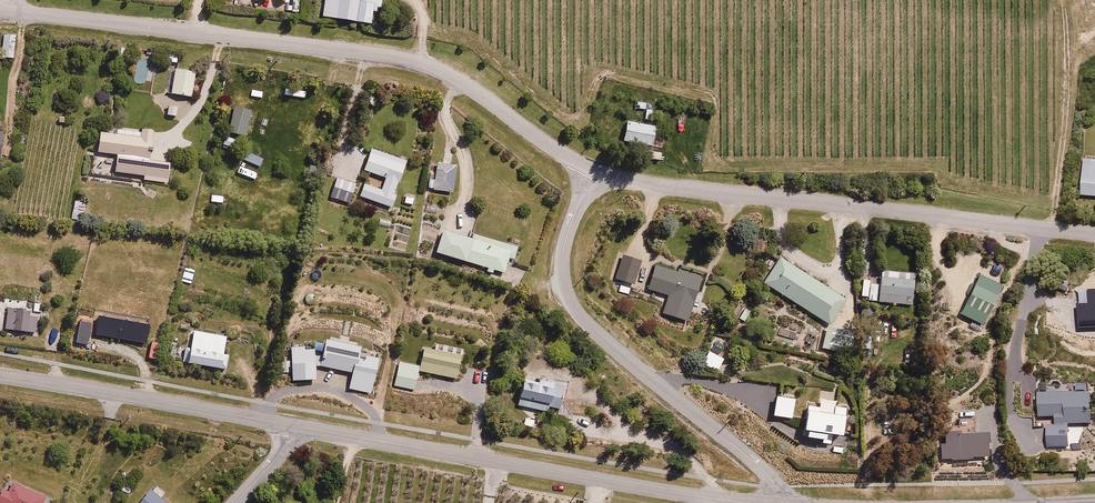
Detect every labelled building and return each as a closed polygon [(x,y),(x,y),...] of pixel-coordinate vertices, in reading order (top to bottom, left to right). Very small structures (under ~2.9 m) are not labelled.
[(318,14),(355,19),(357,0),(319,0),(318,14)] [(355,19),(369,20),(372,0),(357,0),(355,19)] [(17,34),(4,32),(0,55),(13,57),(17,34)] [(196,70),(172,66),(167,90),(191,94),(196,70)] [(250,84),(248,94),(261,97),(263,86),(250,84)] [(284,85),(283,94),(305,96),(306,88),(284,85)] [(635,98),(634,106),(646,107),(646,99),(635,98)] [(252,110),(231,106),(227,127),(247,131),(252,110)] [(655,108),(647,107),(645,118),(653,119),(655,108)] [(656,124),(627,117),(622,138),(652,145),(656,124)] [(172,159),(149,155),(153,128),(142,126),(141,129),(116,125),(115,131),(100,128),(97,147),(120,151),(117,168),(143,172),(142,177),(168,181),(172,159)] [(236,137),(223,134),(221,146),(233,148),(236,137)] [(359,195),(393,207),(398,193),(393,192),(405,158),(371,147),(364,167),(386,175),(381,188),(363,182),(359,195)] [(262,157),(246,150),(243,158),(259,165),(262,157)] [(1083,156),(1081,194),(1094,195),(1094,157),(1083,156)] [(459,162),(433,159),(429,189),(454,192),(459,162)] [(357,180),(328,171),(321,193),(350,202),(357,180)] [(224,192),(210,190),(209,199),(223,201),(224,192)] [(417,194),(406,191),(402,204),(413,207),(417,194)] [(87,200),(76,196),(71,208),(82,213),(87,200)] [(444,228),(437,249),(487,265),(486,269),(492,271),(494,267),(505,271),(510,256),(514,257),(517,246),(474,231),(472,237),(444,228)] [(642,260),(625,253),(615,275),(633,282),(642,260)] [(782,254),(764,280),(829,323),(847,297),(782,254)] [(701,277),(654,262),(646,287),(669,294),(663,312),(688,320),(701,277)] [(883,267),(881,300),(914,303),(917,270),(883,267)] [(977,330),(1000,290),(976,276),(953,317),(977,330)] [(631,286),(619,282),(616,290),(628,294),(631,286)] [(753,310),(741,302),(734,314),(746,321),(753,310)] [(30,306),(6,304),(4,325),(36,328),(37,314),(30,313),(30,306)] [(223,350),(226,332),(189,325),(183,360),(226,368),(229,351),(223,350)] [(426,343),(421,368),(456,375),(461,351),(426,343)] [(711,347),(703,361),(718,370),(726,356),(711,347)] [(416,388),(421,364),(400,359),(395,384),(416,388)] [(541,369),(526,365),(516,404),(547,411),(548,404),(559,406),(565,381),(540,375),(541,369)] [(819,402),(808,400),(804,426),(809,427),(808,434),(826,437),(827,430),(844,433),(849,406),(835,404),(838,389),(821,386),(819,402)] [(1090,386),(1040,387),(1041,414),(1051,414),(1052,423),(1045,423),(1046,445),(1070,444),(1069,420),(1091,419),(1090,386)] [(796,396),(776,393),(773,415),(793,417),(796,396)] [(536,418),(524,416),(522,424),(534,427),(536,418)] [(0,488),(0,502),(3,502),(43,502),(46,496),(5,477),(0,488)] [(160,496),(165,491),(155,482),(136,502),(168,502),(160,496)]
